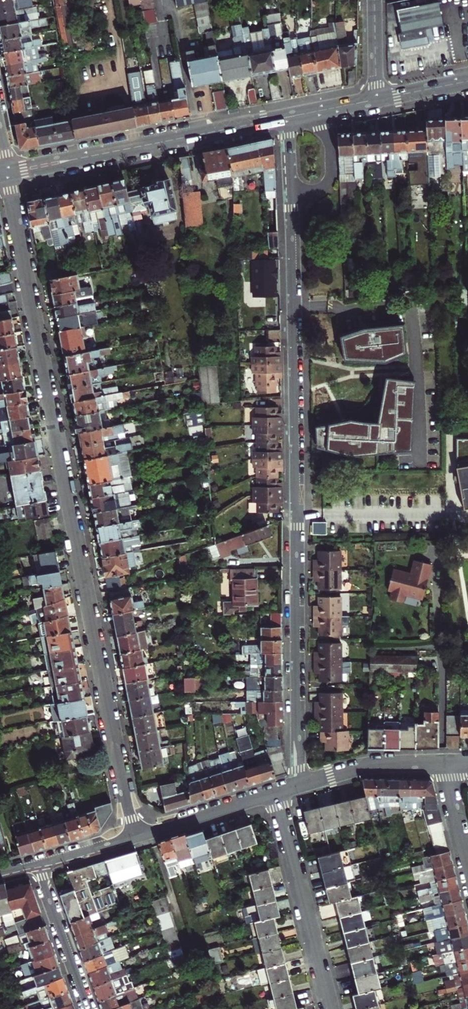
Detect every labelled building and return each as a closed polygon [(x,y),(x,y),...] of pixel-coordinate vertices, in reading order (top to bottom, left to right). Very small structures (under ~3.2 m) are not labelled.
[(33,7),(32,0),(3,0),(0,1),(0,13),(33,7)] [(62,47),(74,45),(65,1),(65,0),(53,0),(62,47)] [(141,4),(142,12),(155,9),(154,2),(141,4)] [(195,12),(208,9),(207,2),(194,4),(195,12)] [(439,2),(397,11),(402,33),(399,33),(401,45),(428,40),(426,28),(443,25),(439,2)] [(0,13),(0,26),(34,20),(33,13),(37,13),(36,7),(33,7),(0,13)] [(155,9),(142,12),(145,24),(157,22),(155,9)] [(195,12),(197,19),(210,17),(208,9),(195,12)] [(279,13),(266,15),(267,25),(280,22),(279,13)] [(210,17),(197,19),(198,26),(211,24),(210,17)] [(0,26),(0,38),(1,40),(31,35),(32,35),(31,28),(48,25),(46,18),(38,19),(34,20),(0,26)] [(268,28),(276,71),(289,68),(282,32),(280,22),(267,25),(268,28)] [(338,45),(341,68),(357,64),(357,43),(353,43),(347,44),(344,22),(336,23),(336,29),(338,45)] [(329,27),(310,31),(310,34),(315,33),(316,36),(333,33),(332,29),(336,29),(336,23),(328,24),(329,27)] [(198,26),(200,34),(206,33),(212,31),(211,24),(198,26)] [(247,77),(247,76),(251,75),(242,28),(241,24),(234,25),(237,36),(234,37),(232,39),(234,46),(232,49),(216,52),(222,81),(239,78),(239,79),(241,80),(246,79),(247,77)] [(242,28),(251,75),(276,71),(268,28),(262,29),(262,30),(249,33),(248,26),(242,28)] [(316,73),(341,68),(338,45),(336,29),(332,29),(333,33),(316,36),(315,33),(310,34),(310,37),(313,50),(316,73)] [(208,46),(215,45),(212,31),(206,33),(208,46)] [(282,32),(289,68),(290,78),(303,75),(297,40),(296,37),(290,39),(289,31),(282,32)] [(31,35),(1,40),(2,47),(3,53),(37,47),(42,46),(41,39),(32,41),(31,35)] [(316,73),(313,50),(310,37),(297,40),(303,75),(307,74),(308,76),(309,77),(314,76),(315,74),(315,73),(316,73)] [(393,51),(398,72),(455,60),(451,39),(402,49),(393,51)] [(62,47),(64,54),(75,51),(74,45),(62,47)] [(216,52),(215,45),(208,46),(210,56),(195,59),(194,50),(186,52),(188,60),(187,60),(192,87),(222,81),(216,52)] [(37,47),(3,53),(4,60),(5,64),(14,63),(14,65),(24,63),(24,61),(46,58),(45,54),(38,55),(37,47)] [(7,76),(37,71),(36,63),(47,61),(46,58),(24,61),(24,63),(14,65),(14,63),(5,64),(6,71),(7,76)] [(158,102),(161,122),(189,116),(186,98),(187,98),(180,60),(170,62),(175,89),(163,91),(165,101),(158,102)] [(37,71),(7,76),(8,82),(9,87),(27,84),(45,81),(43,70),(37,71)] [(147,104),(150,124),(161,122),(158,102),(152,70),(144,71),(150,104),(147,104)] [(348,72),(348,86),(356,84),(356,70),(348,72)] [(133,107),(136,127),(150,124),(147,104),(144,95),(140,72),(128,74),(133,107)] [(269,81),(273,100),(281,99),(277,77),(271,78),(269,81)] [(10,94),(11,100),(23,98),(22,93),(29,92),(27,84),(9,87),(10,94)] [(248,95),(250,105),(257,103),(254,88),(248,89),(248,95)] [(213,93),(216,111),(228,109),(224,91),(213,93)] [(12,107),(13,113),(32,110),(30,97),(23,98),(11,100),(12,107)] [(72,120),(76,138),(136,127),(133,107),(72,119),(72,120)] [(15,119),(16,125),(26,123),(34,121),(32,110),(13,113),(15,119)] [(35,127),(39,146),(57,142),(54,124),(53,118),(34,121),(35,127)] [(445,119),(426,120),(428,170),(429,177),(440,177),(447,176),(447,170),(445,119)] [(445,119),(447,170),(454,170),(454,166),(463,166),(461,135),(460,119),(445,119)] [(54,124),(57,142),(76,138),(72,120),(54,124)] [(426,130),(406,131),(407,153),(407,160),(408,163),(417,163),(418,170),(408,170),(409,185),(429,183),(429,177),(428,170),(426,120),(425,120),(426,130)] [(26,123),(16,125),(17,134),(19,145),(25,149),(39,146),(35,127),(27,128),(26,123)] [(395,174),(394,154),(393,131),(380,132),(381,154),(381,161),(387,161),(388,177),(395,177),(395,174)] [(393,131),(394,154),(395,174),(403,173),(402,160),(407,160),(407,153),(406,131),(393,131)] [(380,132),(366,133),(367,155),(372,155),(373,162),(374,178),(382,178),(381,161),(381,154),(380,132)] [(353,156),(352,133),(337,134),(339,174),(339,175),(354,174),(353,156)] [(367,155),(366,133),(352,133),(353,156),(354,174),(355,179),(363,179),(362,162),(362,155),(367,155)] [(258,153),(264,170),(265,191),(276,191),(275,168),(273,140),(271,139),(256,142),(258,153)] [(243,184),(242,174),(264,170),(258,153),(256,142),(227,149),(233,176),(233,185),(234,190),(244,190),(243,184)] [(233,176),(227,149),(202,153),(205,164),(200,165),(203,180),(208,179),(208,180),(216,178),(219,199),(234,197),(234,190),(233,185),(233,176)] [(188,156),(179,158),(182,181),(182,186),(192,184),(191,180),(192,179),(191,171),(190,166),(188,156)] [(346,199),(356,199),(355,179),(354,174),(339,175),(340,204),(346,204),(346,199)] [(136,229),(130,204),(127,192),(125,180),(111,183),(118,214),(125,213),(126,218),(129,231),(136,229)] [(137,234),(144,233),(139,211),(150,209),(152,215),(154,224),(176,219),(174,210),(176,210),(173,197),(170,197),(169,193),(172,192),(169,180),(158,183),(159,184),(142,188),(142,189),(127,192),(130,204),(136,229),(137,234)] [(118,214),(111,183),(98,186),(101,200),(109,235),(115,234),(115,236),(123,234),(119,220),(118,214)] [(105,236),(109,235),(101,200),(98,186),(84,189),(93,229),(94,233),(101,232),(102,239),(106,239),(105,236)] [(84,189),(71,192),(77,221),(84,220),(87,231),(93,229),(84,189)] [(77,221),(71,192),(57,195),(68,244),(69,245),(76,244),(74,233),(80,232),(77,221)] [(186,227),(201,225),(198,193),(183,195),(186,227)] [(44,198),(45,205),(54,244),(55,247),(68,244),(57,195),(44,198)] [(54,244),(45,205),(44,198),(27,202),(32,227),(41,225),(42,231),(44,240),(47,239),(48,244),(50,245),(54,244)] [(147,232),(144,233),(137,234),(141,251),(151,248),(147,232)] [(268,233),(269,248),(278,248),(277,232),(268,233)] [(252,251),(236,251),(236,259),(252,259),(252,251)] [(278,259),(253,260),(254,297),(275,297),(275,278),(275,269),(277,269),(279,269),(278,259)] [(42,280),(50,279),(62,277),(60,268),(41,272),(42,280)] [(12,282),(10,270),(0,273),(0,284),(12,282)] [(50,279),(55,306),(93,299),(91,287),(80,289),(77,274),(62,277),(50,279)] [(12,282),(0,284),(0,295),(7,293),(14,292),(12,282)] [(390,288),(391,295),(402,293),(401,285),(390,288)] [(9,303),(7,293),(0,295),(0,304),(9,303)] [(93,299),(55,306),(57,318),(95,311),(93,299)] [(11,318),(10,310),(0,312),(0,320),(11,318)] [(96,311),(95,311),(57,318),(60,331),(84,326),(99,324),(96,311)] [(14,333),(11,318),(0,320),(0,335),(14,333)] [(337,336),(341,360),(382,361),(405,354),(401,324),(361,329),(337,336)] [(64,356),(85,352),(83,337),(86,336),(84,326),(60,331),(64,356)] [(17,346),(14,333),(0,335),(0,349),(17,346)] [(19,361),(17,346),(0,349),(0,365),(19,361)] [(252,357),(253,364),(281,364),(281,352),(276,352),(276,346),(256,347),(256,356),(252,357)] [(85,352),(64,356),(68,374),(98,369),(96,356),(111,354),(109,347),(85,352)] [(2,379),(22,376),(19,361),(0,365),(0,380),(2,379)] [(281,364),(253,364),(253,372),(256,372),(257,386),(258,386),(276,386),(277,386),(276,379),(281,379),(281,364)] [(68,374),(70,388),(100,382),(101,382),(100,375),(114,373),(113,369),(117,368),(116,365),(98,369),(68,374)] [(202,405),(220,403),(216,365),(199,367),(200,382),(200,388),(202,405)] [(317,375),(317,393),(331,393),(332,375),(317,375)] [(25,389),(22,376),(2,379),(3,386),(1,386),(0,386),(0,394),(25,389)] [(315,426),(316,447),(351,455),(358,454),(358,450),(376,451),(376,453),(398,451),(398,443),(411,444),(413,380),(383,376),(376,422),(363,422),(350,418),(315,426)] [(73,401),(118,393),(117,389),(115,390),(114,387),(101,389),(100,382),(70,388),(73,401)] [(27,402),(25,389),(0,394),(0,407),(27,402)] [(104,410),(117,407),(116,400),(130,397),(129,391),(118,393),(73,401),(76,415),(104,410)] [(226,391),(227,402),(237,401),(237,391),(226,391)] [(337,406),(351,406),(351,398),(338,398),(337,406)] [(27,402),(0,407),(0,421),(1,421),(30,415),(27,402)] [(254,417),(254,425),(282,425),(282,413),(277,413),(277,407),(257,407),(257,417),(254,417)] [(79,432),(111,427),(109,418),(106,418),(104,410),(76,415),(79,432)] [(203,410),(186,413),(188,427),(205,424),(203,410)] [(32,428),(30,415),(1,421),(2,429),(0,429),(0,434),(32,428)] [(81,446),(115,440),(114,434),(114,433),(125,431),(124,424),(111,427),(79,432),(81,446)] [(258,442),(277,442),(277,437),(282,436),(282,425),(254,425),(254,433),(258,433),(258,442)] [(212,427),(205,427),(206,438),(213,437),(212,427)] [(0,434),(0,439),(1,438),(4,437),(5,445),(34,440),(32,428),(0,434)] [(455,438),(455,485),(458,485),(463,511),(467,510),(467,438),(455,438)] [(5,445),(0,446),(0,462),(8,460),(37,455),(34,440),(5,445)] [(116,446),(115,440),(81,446),(84,459),(94,457),(118,453),(126,452),(127,452),(133,451),(132,443),(116,446)] [(254,460),(282,459),(282,448),(277,448),(277,442),(258,442),(258,452),(254,452),(254,460)] [(118,453),(122,478),(130,477),(132,476),(127,452),(126,452),(118,453)] [(107,481),(122,478),(118,453),(94,457),(84,459),(89,484),(107,481)] [(8,460),(11,475),(40,470),(37,455),(8,460)] [(258,467),(258,477),(278,477),(278,471),(282,471),(282,459),(254,460),(254,468),(258,467)] [(40,470),(11,475),(16,505),(46,499),(40,470)] [(89,484),(91,497),(124,492),(123,484),(131,482),(130,477),(122,478),(107,481),(89,484)] [(254,487),(254,495),(283,494),(283,483),(278,483),(278,477),(258,477),(258,487),(254,487)] [(364,490),(364,479),(349,479),(349,490),(364,490)] [(124,492),(128,491),(132,490),(131,482),(123,484),(124,492)] [(124,492),(91,497),(94,512),(130,506),(128,491),(124,492)] [(283,494),(254,495),(254,503),(258,503),(258,512),(278,512),(278,506),(283,506),(283,494)] [(19,520),(49,515),(46,499),(16,505),(19,520)] [(215,509),(221,507),(218,500),(212,502),(215,509)] [(94,512),(97,527),(131,521),(129,509),(136,508),(136,505),(130,506),(94,512)] [(34,521),(36,530),(51,527),(49,518),(34,521)] [(131,521),(97,527),(100,542),(135,536),(133,528),(136,527),(140,527),(139,519),(131,521)] [(313,523),(313,535),(327,535),(327,523),(313,523)] [(267,525),(215,544),(216,544),(209,547),(213,558),(220,556),(221,558),(231,554),(230,551),(271,537),(267,525)] [(51,527),(36,530),(37,539),(53,537),(51,527)] [(135,536),(100,542),(102,557),(132,551),(131,545),(140,543),(139,535),(137,535),(135,536)] [(313,570),(340,570),(340,550),(318,551),(318,559),(318,563),(313,563),(313,570)] [(55,551),(39,554),(43,573),(59,571),(55,551)] [(136,565),(133,551),(132,551),(102,557),(103,563),(108,592),(109,592),(127,588),(124,577),(120,578),(119,576),(121,575),(121,574),(127,573),(129,570),(128,567),(136,565)] [(43,573),(39,554),(34,555),(37,574),(43,573)] [(429,568),(413,564),(411,575),(395,571),(388,596),(391,597),(389,605),(401,608),(403,600),(423,605),(426,593),(423,592),(429,568)] [(224,601),(224,612),(234,611),(245,611),(245,605),(256,605),(255,579),(255,568),(231,569),(231,571),(231,583),(234,583),(234,601),(224,601)] [(319,589),(341,589),(340,570),(313,570),(313,577),(319,577),(319,581),(319,589)] [(42,582),(43,587),(62,584),(59,571),(43,573),(37,574),(22,577),(24,585),(36,583),(42,582)] [(62,584),(43,587),(44,596),(33,598),(35,609),(64,599),(62,584)] [(113,613),(132,610),(151,606),(151,603),(144,604),(143,600),(133,602),(130,588),(127,588),(109,592),(113,613)] [(313,609),(313,616),(341,616),(341,614),(341,599),(341,597),(319,597),(319,605),(319,609),(313,609)] [(64,599),(35,609),(27,612),(28,615),(30,615),(32,624),(39,622),(68,615),(64,599)] [(113,613),(117,636),(136,632),(134,622),(132,610),(113,613)] [(270,613),(271,624),(282,624),(282,613),(270,613)] [(71,631),(68,615),(39,622),(41,637),(71,631)] [(319,635),(330,635),(339,635),(341,635),(341,624),(349,624),(348,616),(341,616),(313,616),(313,623),(319,623),(319,627),(319,635)] [(134,622),(136,632),(143,631),(141,621),(134,622)] [(260,640),(282,639),(282,628),(271,628),(260,628),(260,640)] [(144,630),(147,648),(153,647),(150,629),(144,630)] [(136,632),(117,636),(120,653),(142,649),(147,648),(144,630),(143,631),(136,632)] [(71,631),(41,637),(45,654),(74,648),(71,631)] [(242,653),(251,653),(282,652),(282,639),(260,640),(261,645),(242,645),(242,653)] [(339,643),(329,643),(319,643),(319,651),(319,655),(314,655),(314,662),(341,662),(341,643),(339,643)] [(77,664),(74,648),(45,654),(48,670),(77,664)] [(143,657),(142,649),(120,653),(123,667),(144,664),(150,662),(149,656),(143,657)] [(282,652),(251,653),(251,665),(265,664),(265,665),(273,665),(273,663),(282,663),(282,652)] [(370,671),(385,671),(401,672),(416,672),(416,656),(370,655),(370,671)] [(146,678),(154,677),(158,676),(155,661),(150,662),(144,664),(146,678)] [(350,662),(341,662),(314,662),(314,669),(319,669),(319,673),(319,681),(341,681),(341,672),(350,672),(350,662)] [(273,665),(265,665),(265,664),(251,665),(250,665),(250,671),(246,671),(233,671),(233,676),(246,676),(282,675),(282,663),(273,663),(273,665)] [(48,670),(51,686),(80,680),(77,664),(48,670)] [(144,664),(123,667),(126,682),(146,678),(144,664)] [(246,690),(282,689),(282,675),(246,676),(246,690)] [(154,677),(146,678),(126,682),(129,699),(150,695),(157,694),(154,677)] [(185,678),(184,678),(185,689),(185,691),(195,691),(194,677),(191,677),(185,678)] [(80,680),(51,686),(54,703),(83,698),(80,680)] [(282,689),(246,690),(246,701),(282,701),(282,689)] [(314,712),(342,712),(341,692),(329,692),(319,693),(319,701),(320,705),(314,705),(314,712)] [(160,711),(157,694),(150,695),(153,712),(160,711)] [(150,695),(129,699),(133,716),(153,712),(150,695)] [(54,721),(57,720),(86,715),(83,698),(54,703),(51,704),(54,721)] [(283,724),(282,701),(246,701),(235,702),(236,708),(239,708),(239,713),(256,713),(267,713),(268,725),(277,725),(283,724)] [(460,708),(460,715),(460,736),(467,736),(467,708),(460,708)] [(165,728),(162,711),(160,711),(153,712),(156,730),(159,729),(165,728)] [(424,711),(424,724),(415,724),(415,725),(415,749),(435,748),(435,737),(438,737),(438,711),(424,711)] [(133,716),(136,734),(156,730),(153,712),(133,716)] [(320,723),(320,731),(328,731),(339,731),(342,731),(342,712),(314,712),(314,719),(320,719),(320,723)] [(267,713),(256,713),(259,726),(264,726),(268,725),(267,713)] [(223,722),(221,714),(212,714),(214,723),(223,722)] [(221,714),(223,722),(223,723),(233,720),(231,714),(221,714)] [(86,715),(57,720),(58,726),(63,726),(64,735),(90,731),(86,715)] [(460,736),(460,715),(453,715),(446,715),(446,736),(460,736)] [(268,725),(264,726),(264,733),(277,732),(277,725),(268,725)] [(367,749),(384,749),(384,725),(376,725),(376,728),(368,728),(368,731),(367,749)] [(384,749),(399,749),(399,729),(392,728),(392,725),(384,725),(384,749)] [(415,749),(415,725),(407,725),(407,729),(399,729),(399,749),(415,749)] [(156,730),(136,734),(139,751),(170,745),(169,740),(162,741),(159,729),(156,730)] [(91,738),(90,731),(64,735),(62,736),(66,758),(94,752),(95,752),(96,751),(96,750),(97,749),(96,748),(96,747),(95,746),(93,745),(92,745),(89,746),(87,739),(91,738)] [(326,738),(326,742),(326,751),(348,750),(348,731),(342,731),(339,731),(328,731),(320,731),(320,738),(326,738)] [(249,784),(261,781),(259,772),(260,772),(258,764),(257,764),(253,750),(248,734),(237,737),(242,761),(243,765),(249,784)] [(171,754),(170,745),(139,751),(143,768),(163,764),(161,756),(165,756),(171,754)] [(280,746),(267,747),(266,747),(267,749),(268,754),(283,753),(280,746)] [(258,764),(260,772),(259,772),(261,781),(275,776),(273,769),(271,762),(268,754),(267,749),(256,752),(255,749),(253,750),(257,764),(258,764)] [(229,761),(238,788),(249,784),(243,765),(238,766),(237,763),(236,759),(237,759),(235,751),(229,753),(229,754),(231,760),(229,761)] [(221,763),(218,764),(227,791),(238,788),(229,761),(231,760),(229,754),(229,753),(219,756),(219,757),(221,763)] [(284,759),(283,753),(268,754),(271,762),(284,759)] [(227,791),(218,764),(221,763),(219,757),(212,759),(208,759),(208,762),(210,767),(207,768),(215,795),(227,791)] [(204,799),(215,795),(207,768),(210,767),(208,762),(208,759),(197,763),(197,764),(198,771),(196,771),(204,799)] [(284,759),(271,762),(273,769),(286,766),(284,759)] [(188,779),(189,803),(204,799),(196,771),(198,771),(197,764),(188,767),(188,779)] [(275,776),(287,773),(286,766),(273,769),(275,776)] [(66,774),(68,784),(80,781),(79,772),(66,774)] [(376,801),(377,779),(361,778),(365,796),(369,810),(378,809),(376,801)] [(160,785),(165,811),(189,803),(188,779),(160,785)] [(388,779),(377,779),(376,801),(378,809),(384,807),(387,816),(391,815),(389,806),(388,801),(388,779)] [(398,802),(399,779),(388,779),(388,801),(389,806),(399,806),(398,802)] [(410,779),(399,779),(398,802),(399,806),(400,809),(411,809),(411,807),(409,802),(410,779)] [(410,779),(409,802),(421,802),(422,780),(410,779)] [(427,825),(441,822),(432,783),(428,780),(422,780),(421,802),(421,807),(421,809),(423,809),(427,825)] [(27,786),(15,789),(18,797),(29,793),(27,786)] [(350,800),(355,821),(370,817),(370,818),(371,817),(369,810),(365,796),(365,797),(350,800)] [(350,800),(335,804),(340,824),(355,821),(350,800)] [(84,836),(78,816),(74,802),(67,804),(69,810),(62,812),(71,840),(84,836)] [(95,807),(96,810),(78,816),(84,836),(99,832),(101,828),(112,810),(111,802),(95,807)] [(319,807),(324,828),(340,824),(335,804),(319,807)] [(310,831),(324,828),(319,807),(305,811),(304,810),(304,811),(309,832),(310,832),(310,831)] [(71,840),(62,812),(61,809),(58,810),(59,813),(56,814),(58,820),(59,821),(52,824),(55,834),(56,833),(59,844),(71,840)] [(27,831),(26,831),(29,841),(31,841),(34,851),(46,847),(38,819),(36,815),(30,817),(31,819),(33,827),(35,829),(27,831)] [(55,834),(52,824),(45,826),(45,823),(43,815),(40,816),(40,818),(38,819),(46,847),(59,844),(56,833),(55,834)] [(24,821),(27,831),(35,829),(33,827),(31,819),(24,821)] [(29,841),(26,831),(27,831),(24,821),(15,824),(12,825),(21,855),(34,851),(31,841),(29,841)] [(427,825),(429,833),(444,830),(441,822),(427,825)] [(236,829),(242,847),(256,842),(256,843),(257,842),(251,823),(250,824),(236,829)] [(340,824),(324,828),(326,835),(341,831),(340,824)] [(221,834),(227,852),(242,847),(236,829),(221,834)] [(429,833),(431,841),(446,838),(444,830),(429,833)] [(186,836),(192,856),(195,855),(197,862),(211,857),(205,839),(203,831),(186,836)] [(178,861),(192,856),(186,836),(185,833),(170,838),(178,861)] [(212,857),(227,852),(221,834),(206,839),(206,838),(205,839),(211,857),(212,858),(213,857),(212,857)] [(178,861),(170,838),(158,842),(170,878),(177,875),(173,865),(179,863),(178,861)] [(435,854),(449,851),(446,838),(431,841),(433,848),(435,854)] [(424,857),(435,854),(433,848),(422,851),(423,852),(424,857)] [(318,857),(322,872),(343,867),(340,852),(340,851),(318,856),(318,857)] [(412,867),(413,872),(452,863),(449,851),(435,854),(424,857),(422,857),(424,864),(412,867)] [(125,879),(143,874),(136,852),(105,861),(110,874),(110,876),(113,884),(114,887),(126,884),(125,879)] [(393,864),(404,861),(402,853),(391,856),(393,864)] [(178,861),(179,863),(181,870),(195,865),(194,862),(192,856),(178,861)] [(383,866),(386,866),(393,864),(391,856),(381,859),(383,866)] [(105,861),(93,865),(68,872),(74,890),(84,917),(101,911),(120,904),(114,887),(113,884),(111,885),(112,888),(96,894),(92,895),(87,881),(91,880),(110,874),(105,861)] [(430,881),(445,877),(455,875),(452,863),(413,872),(415,878),(419,877),(421,883),(430,881)] [(326,887),(347,882),(352,881),(350,872),(345,874),(343,867),(322,872),(326,887)] [(268,869),(250,874),(249,874),(249,875),(250,874),(254,889),(272,885),(268,870),(268,869)] [(144,878),(143,874),(125,879),(126,884),(144,878)] [(433,893),(458,887),(455,875),(445,877),(430,881),(431,887),(417,891),(419,897),(433,893)] [(390,879),(393,890),(398,889),(395,878),(390,879)] [(96,894),(91,880),(87,881),(92,895),(96,894)] [(0,884),(0,915),(3,914),(12,911),(12,909),(6,889),(5,882),(0,884)] [(329,902),(329,903),(358,896),(358,895),(351,897),(347,882),(326,887),(330,902),(329,902)] [(27,918),(41,913),(30,883),(6,889),(12,909),(23,906),(27,918)] [(254,889),(257,904),(275,900),(272,885),(254,889)] [(434,899),(435,906),(436,905),(461,899),(458,887),(433,893),(419,897),(420,903),(434,899)] [(70,922),(84,917),(74,890),(61,895),(70,922)] [(340,916),(366,910),(367,910),(365,901),(367,901),(365,894),(358,896),(329,903),(336,901),(340,916)] [(154,909),(167,905),(164,897),(152,902),(154,909)] [(439,917),(464,911),(461,899),(436,905),(435,906),(424,908),(427,920),(431,919),(432,919),(439,917)] [(279,915),(275,900),(257,904),(252,906),(253,910),(259,909),(261,919),(257,920),(254,921),(255,922),(280,915),(279,915)] [(402,903),(395,904),(397,913),(404,911),(402,903)] [(154,909),(156,916),(169,912),(167,905),(154,909)] [(255,914),(257,920),(261,919),(259,909),(253,910),(252,906),(247,907),(248,915),(255,914)] [(344,932),(365,926),(363,919),(368,918),(366,910),(340,916),(344,932)] [(12,911),(3,914),(6,925),(15,922),(12,911)] [(75,935),(105,924),(101,911),(84,917),(70,922),(75,935)] [(434,930),(442,928),(447,927),(467,922),(464,911),(439,917),(432,919),(434,930)] [(161,930),(174,926),(171,919),(169,912),(156,916),(161,930)] [(27,918),(15,922),(17,930),(19,935),(5,939),(10,954),(28,947),(50,939),(41,913),(27,918)] [(259,937),(277,932),(273,917),(280,915),(255,922),(257,929),(251,930),(253,938),(259,937)] [(17,930),(15,922),(6,925),(2,926),(3,929),(4,934),(17,930)] [(248,923),(252,938),(253,938),(251,930),(257,929),(255,922),(248,923)] [(435,942),(467,934),(467,927),(467,922),(447,927),(442,928),(443,934),(440,934),(441,937),(436,938),(434,939),(435,942)] [(107,928),(105,924),(75,935),(80,948),(107,938),(105,932),(108,931),(107,928)] [(164,937),(176,933),(174,926),(161,930),(162,932),(164,937)] [(344,932),(348,947),(369,942),(365,926),(344,932)] [(440,934),(443,934),(442,928),(434,930),(436,938),(441,937),(440,934)] [(263,952),(281,947),(277,932),(259,937),(261,944),(258,944),(260,952),(263,952)] [(164,938),(166,944),(178,939),(176,933),(164,937),(164,938)] [(438,954),(467,946),(467,934),(435,942),(427,944),(428,947),(436,945),(438,954)] [(84,960),(114,949),(109,937),(107,938),(80,948),(84,960)] [(252,938),(256,953),(260,952),(258,944),(261,944),(259,937),(253,938),(252,938)] [(166,944),(164,938),(156,941),(158,947),(166,944)] [(55,952),(50,939),(28,947),(32,960),(55,952)] [(168,951),(181,947),(178,939),(166,944),(168,951)] [(412,944),(413,947),(427,944),(435,942),(434,939),(412,944)] [(351,962),(372,957),(370,946),(375,945),(373,940),(369,942),(348,947),(351,962)] [(433,955),(438,954),(436,945),(428,947),(430,956),(433,955)] [(440,965),(467,958),(467,946),(438,954),(433,955),(435,966),(440,965)] [(88,972),(117,962),(129,957),(127,952),(123,953),(121,947),(114,949),(84,960),(88,972)] [(168,951),(171,958),(183,954),(181,947),(168,951)] [(223,962),(219,947),(209,949),(214,964),(223,962)] [(285,962),(281,947),(263,952),(267,967),(285,962)] [(397,951),(401,966),(408,964),(404,950),(404,949),(397,951)] [(21,964),(26,978),(60,966),(55,952),(32,960),(21,964)] [(186,962),(183,954),(171,958),(173,966),(186,962)] [(351,962),(355,977),(376,972),(372,957),(351,962)] [(467,971),(467,958),(440,965),(441,971),(451,969),(453,974),(467,971)] [(120,970),(117,962),(88,972),(94,986),(127,974),(125,970),(124,968),(120,970)] [(285,962),(267,967),(271,982),(288,978),(285,962)] [(60,966),(26,978),(19,980),(23,991),(63,976),(60,966)] [(410,973),(412,979),(413,984),(423,981),(420,970),(417,971),(413,972),(410,973)] [(446,988),(467,983),(467,971),(453,974),(454,978),(450,979),(446,980),(447,983),(444,984),(446,988)] [(352,994),(381,987),(380,987),(376,972),(355,977),(359,992),(352,994)] [(99,1000),(134,988),(131,981),(129,982),(127,974),(94,986),(99,1000)] [(68,989),(63,976),(23,991),(22,991),(24,996),(32,994),(37,992),(40,1000),(68,989)] [(271,982),(274,997),(292,993),(288,978),(271,982)] [(467,995),(467,983),(446,988),(446,993),(455,990),(457,989),(459,997),(467,995)] [(357,1008),(359,1008),(378,1004),(374,989),(381,988),(381,987),(352,994),(352,995),(353,995),(357,1008)] [(124,1005),(138,999),(134,988),(99,1000),(102,1008),(112,1008),(124,1005)] [(40,1000),(35,1001),(27,1004),(29,1008),(54,1008),(73,1002),(68,989),(40,1000)] [(210,1000),(207,990),(195,994),(198,1003),(210,1000)] [(37,992),(32,994),(35,1001),(40,1000),(37,992)] [(303,1007),(303,1006),(296,1008),(292,993),(274,997),(267,999),(269,1007),(276,1006),(277,1008),(293,1008),(303,1007)] [(461,1008),(467,1007),(467,995),(459,997),(460,1003),(452,1005),(452,1008),(460,1008),(461,1008)] [(140,1006),(142,1005),(140,999),(138,999),(124,1005),(112,1008),(141,1008),(140,1006)]
